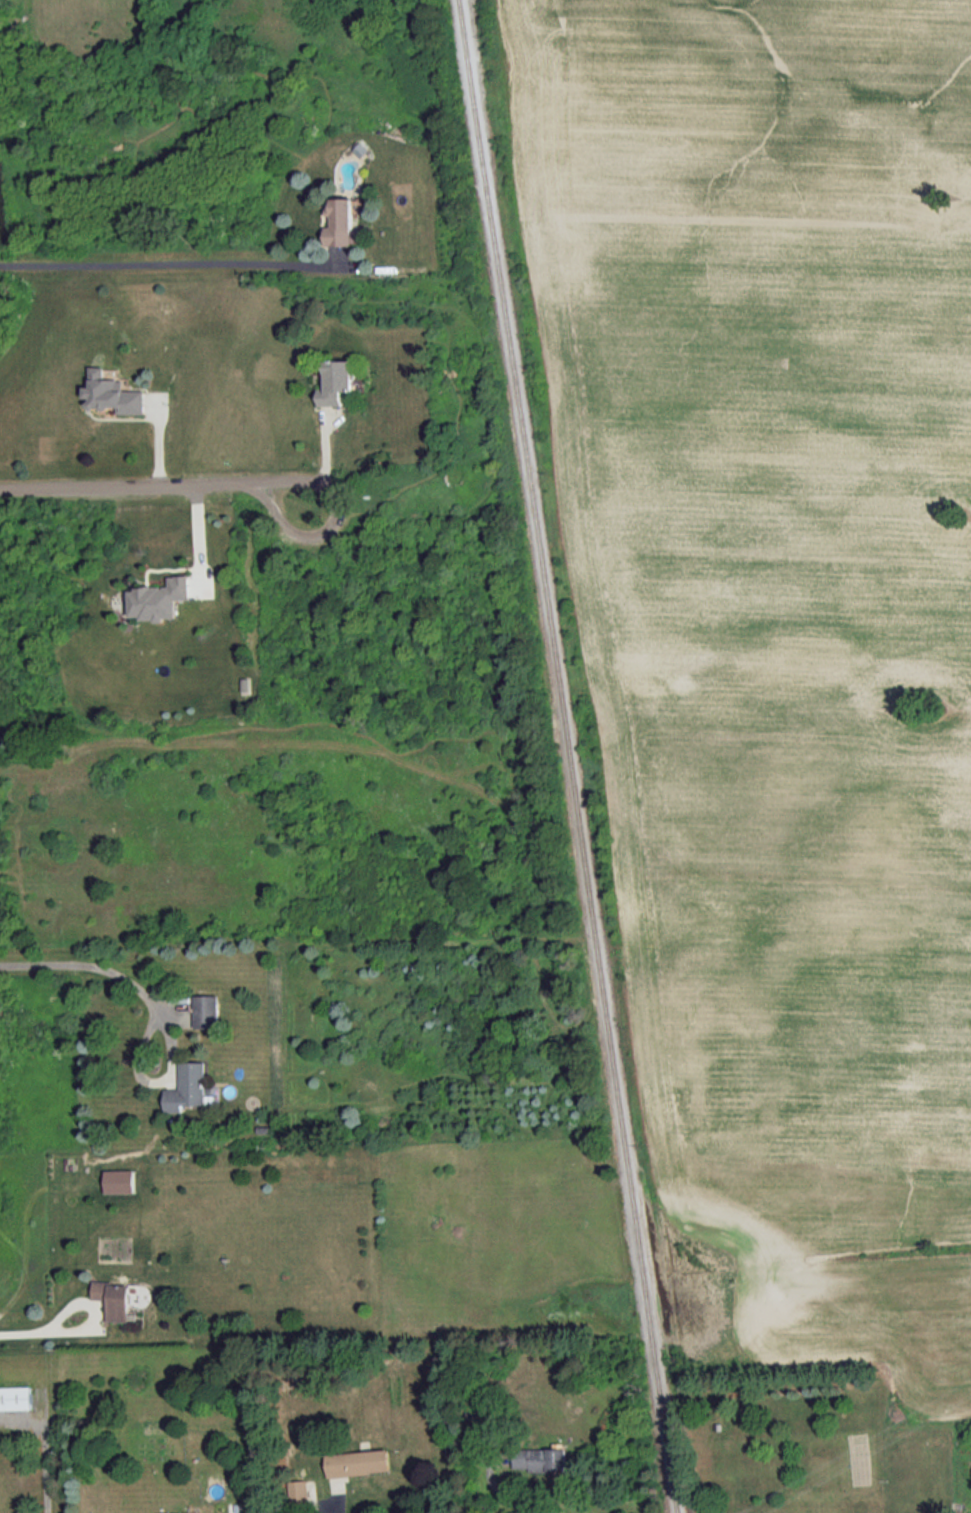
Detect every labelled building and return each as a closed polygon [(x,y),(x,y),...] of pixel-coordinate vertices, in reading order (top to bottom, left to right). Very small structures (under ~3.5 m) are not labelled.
[(327,244),(360,243),(360,233),(355,233),(354,197),(332,198),(332,206),(328,206),(328,215),(332,215),(332,225),(327,225),(327,244)] [(355,359),(325,360),(326,387),(320,387),(321,404),(345,404),(344,391),(356,390),(355,359)] [(146,413),(146,389),(126,389),(126,378),(106,378),(106,365),(92,366),(92,386),(87,386),(87,397),(91,397),(91,407),(119,407),(119,413),(146,413)] [(131,619),(165,618),(165,617),(177,617),(177,598),(192,598),(191,574),(170,575),(171,586),(130,587),(131,619)] [(195,1027),(219,1027),(218,994),(194,995),(195,1027)] [(180,1062),(181,1088),(166,1089),(167,1111),(184,1111),(184,1104),(207,1103),(206,1061),(180,1062)] [(135,1191),(135,1169),(106,1170),(107,1192),(135,1191)] [(108,1320),(129,1321),(130,1283),(94,1281),(93,1298),(109,1299),(108,1320)] [(33,1408),(33,1385),(0,1386),(0,1409),(33,1408)] [(568,1448),(516,1448),(516,1467),(531,1467),(531,1470),(568,1470),(568,1448)] [(330,1475),(392,1471),(391,1449),(328,1453),(330,1475)] [(309,1501),(310,1480),(293,1479),(292,1500),(309,1501)]
